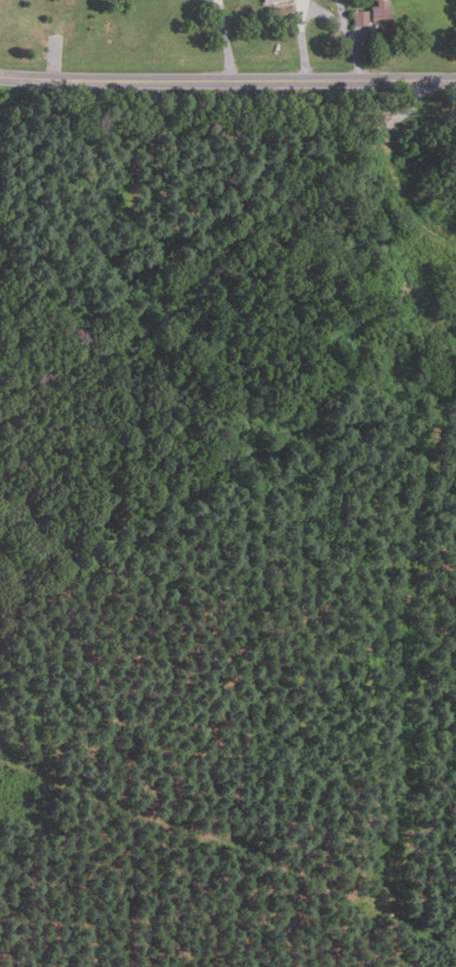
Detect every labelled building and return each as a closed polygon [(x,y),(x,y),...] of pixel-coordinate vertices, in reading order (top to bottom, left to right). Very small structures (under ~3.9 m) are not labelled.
[(375,30),(375,25),(370,25),(370,21),(370,5),(375,5),(375,0),(384,0),(384,5),(389,5),(389,25),(384,25),(384,30),(375,30)] [(367,10),(367,25),(352,25),(352,10),(367,10)]
